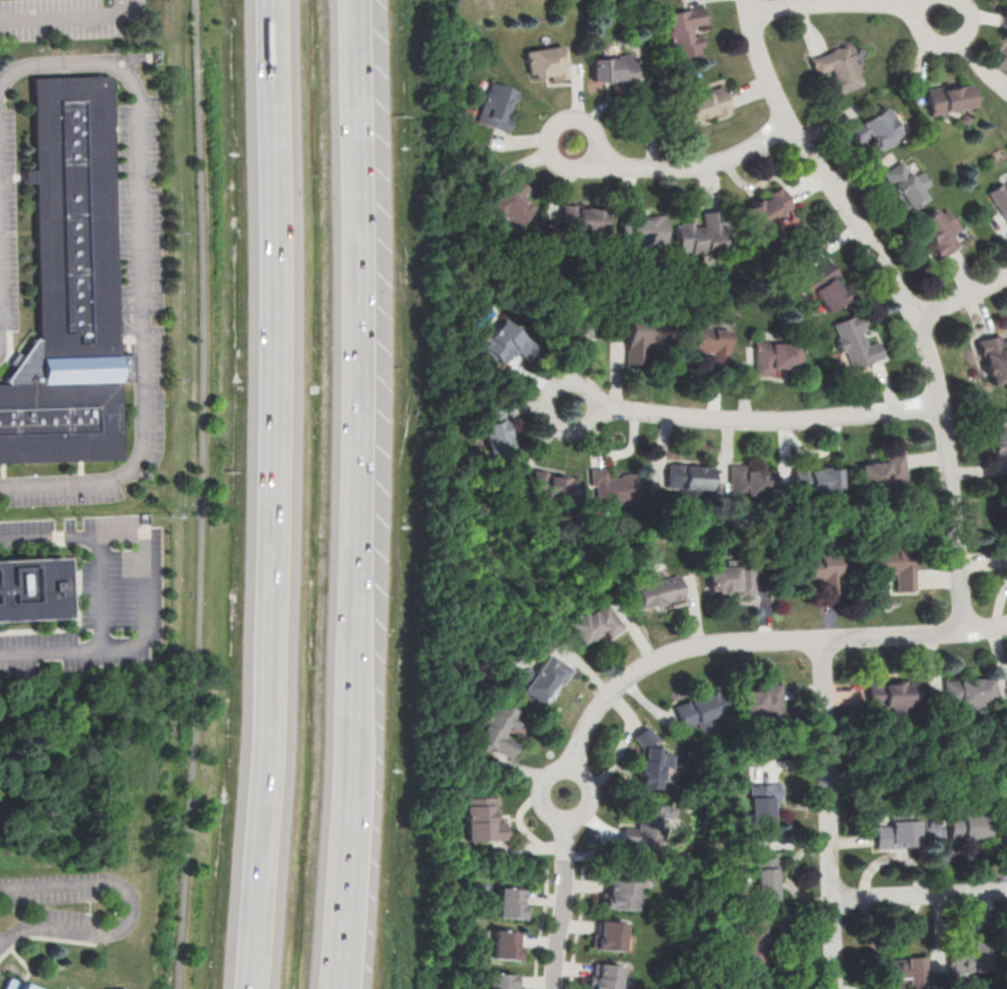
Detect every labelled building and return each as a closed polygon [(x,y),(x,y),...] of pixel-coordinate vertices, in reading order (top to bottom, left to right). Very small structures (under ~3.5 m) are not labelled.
[(676,55),(700,49),(699,44),(702,44),(699,32),(695,33),(692,23),(702,20),(699,4),(665,12),(669,29),(667,30),(670,44),(673,43),(676,55)] [(551,79),(567,76),(560,40),(524,48),(529,75),(549,71),(551,79)] [(826,97),(862,83),(846,44),(808,59),(814,74),(829,68),(832,76),(820,81),(826,97)] [(594,77),(618,75),(619,86),(634,85),(632,51),(592,53),(594,77)] [(1006,76),(1006,56),(1002,52),(992,66),(1006,76)] [(38,360),(115,358),(107,78),(29,80),(38,360)] [(475,119),(504,129),(509,115),(503,112),(508,99),(512,100),(515,90),(488,81),(475,119)] [(688,118),(697,115),(698,119),(706,117),(704,112),(714,108),(716,113),(730,108),(720,83),(681,97),(688,118)] [(931,114),(974,105),(969,83),(943,89),(942,83),(925,87),(931,114)] [(876,151),(902,134),(883,105),(847,128),(856,143),(867,137),(876,151)] [(906,212),(927,198),(921,190),(931,183),(920,167),(910,173),(902,160),(881,173),(906,212)] [(512,226),(531,207),(520,196),(528,188),(515,175),(488,201),(512,226)] [(1005,181),(1006,184),(1006,216),(990,191),(1005,181)] [(739,206),(749,225),(753,223),(758,232),(778,222),(773,213),(790,204),(779,184),(739,206)] [(560,211),(575,211),(575,226),(600,226),(600,203),(588,203),(588,200),(560,200),(560,211)] [(677,249),(674,222),(679,222),(679,219),(692,218),(692,222),(702,221),(701,209),(716,207),(718,222),(728,221),(730,242),(704,244),(705,250),(686,252),(685,248),(677,249)] [(940,257),(960,244),(953,233),(961,228),(948,209),(942,213),(938,207),(916,221),(940,257)] [(636,241),(661,242),(662,211),(648,211),(648,214),(636,214),(636,208),(619,208),(619,241),(636,241)] [(794,208),(777,211),(779,227),(796,224),(794,208)] [(998,213),(990,221),(1000,230),(1006,223),(1006,222),(998,213)] [(799,278),(808,291),(811,289),(825,310),(847,295),(834,276),(838,273),(828,258),(799,278)] [(551,337),(568,337),(569,330),(577,331),(577,336),(593,336),(594,310),(551,308),(551,337)] [(852,368),(883,355),(876,338),(866,342),(861,329),(865,327),(859,311),(833,322),(839,336),(836,337),(841,350),(844,349),(852,368)] [(625,361),(643,363),(645,344),(671,346),(673,317),(628,313),(625,361)] [(480,343),(501,362),(512,348),(523,358),(534,345),(502,317),(480,343)] [(684,324),(696,325),(697,321),(731,324),(726,367),(708,365),(710,349),(699,348),(698,354),(681,352),(684,324)] [(1006,378),(1006,336),(1001,337),(1000,332),(978,337),(981,350),(984,349),(986,358),(984,359),(986,369),(989,369),(992,382),(1006,378)] [(754,372),(772,372),(772,364),(797,364),(797,339),(754,340),(754,372)] [(625,341),(611,341),(611,364),(625,364),(625,341)] [(120,458),(0,461),(0,383),(118,380),(120,458)] [(489,451),(511,444),(499,401),(483,405),(487,420),(481,422),(489,451)] [(992,411),(1006,410),(1006,454),(994,455),(993,438),(994,437),(992,411)] [(863,485),(860,462),(885,458),(885,453),(903,450),(908,483),(893,486),(892,480),(863,485)] [(666,483),(707,485),(708,462),(667,461),(666,483)] [(728,494),(745,494),(745,491),(772,490),(771,467),(746,467),(746,462),(727,462),(728,494)] [(596,502),(638,498),(635,471),(606,474),(605,464),(588,466),(590,483),(594,483),(596,502)] [(796,489),(840,485),(838,464),(794,468),(796,489)] [(546,503),(557,506),(560,494),(573,497),(578,478),(534,467),(530,484),(543,488),(542,493),(548,494),(546,503)] [(896,589),(915,588),(912,543),(861,546),(863,578),(884,577),(883,571),(895,570),(896,589)] [(820,591),(837,590),(836,550),(790,552),(791,585),(808,584),(808,576),(819,575),(820,591)] [(710,587),(737,586),(738,594),(754,594),(753,555),(726,556),(726,563),(710,563),(710,587)] [(62,617),(0,620),(0,559),(60,556),(62,617)] [(640,603),(652,599),(654,604),(665,601),(663,596),(671,594),(673,600),(685,596),(678,572),(635,586),(640,603)] [(581,641),(603,626),(609,634),(623,624),(606,601),(595,609),(592,606),(585,611),(582,607),(566,619),(581,641)] [(519,691),(537,704),(555,678),(559,681),(570,666),(548,650),(519,691)] [(944,700),(958,699),(959,708),(983,706),(982,697),(992,696),(990,673),(942,678),(944,700)] [(868,703),(867,680),(915,678),(916,701),(911,701),(912,711),(883,713),(882,703),(868,703)] [(738,713),(764,711),(765,717),(782,717),(780,681),(761,682),(762,687),(736,688),(738,713)] [(682,726),(696,720),(701,730),(718,722),(714,712),(722,708),(712,685),(672,703),(682,726)] [(475,739),(509,756),(516,741),(501,733),(505,724),(514,728),(522,711),(497,698),(491,709),(488,707),(482,720),(484,721),(475,739)] [(660,789),(662,766),(657,766),(658,747),(650,747),(651,732),(633,730),(632,744),(639,744),(635,787),(660,789)] [(658,765),(670,767),(672,754),(659,752),(658,765)] [(751,821),(775,819),(774,804),(777,804),(777,798),(781,798),(780,780),(749,782),(751,821)] [(465,839),(503,837),(502,820),(491,820),(490,812),(495,812),(494,801),(491,801),(490,794),(463,796),(465,839)] [(633,799),(672,804),(670,817),(663,816),(659,846),(619,841),(621,826),(635,827),(636,817),(631,817),(633,799)] [(876,847),(903,846),(903,840),(918,839),(917,816),(909,816),(909,808),(889,809),(889,823),(875,823),(876,847)] [(948,810),(987,809),(988,833),(981,833),(981,838),(949,839),(948,810)] [(928,839),(946,838),(946,821),(927,822),(928,839)] [(757,901),(780,900),(777,849),(754,850),(757,901)] [(601,906),(632,909),(634,878),(606,876),(605,893),(602,893),(601,906)] [(493,915),(525,919),(527,901),(521,900),(523,887),(497,883),(493,915)] [(743,967),(769,965),(766,914),(741,916),(742,928),(730,929),(731,945),(741,944),(743,967)] [(591,947),(621,950),(623,919),(598,916),(597,932),(592,932),(591,947)] [(488,957),(519,960),(521,944),(516,943),(517,931),(492,928),(488,957)] [(949,946),(963,945),(963,948),(973,948),(973,938),(993,938),(994,968),(964,969),(964,973),(952,973),(952,965),(949,965),(949,946)] [(901,982),(908,981),(908,988),(927,987),(926,954),(906,954),(906,958),(891,958),(891,977),(883,977),(883,988),(902,988),(901,982)] [(620,962),(598,960),(596,973),(588,972),(587,981),(589,981),(588,988),(617,988),(620,962)] [(517,985),(514,985),(515,971),(483,969),(482,988),(517,988),(517,985)] [(9,977),(36,988),(4,988),(9,977)]
